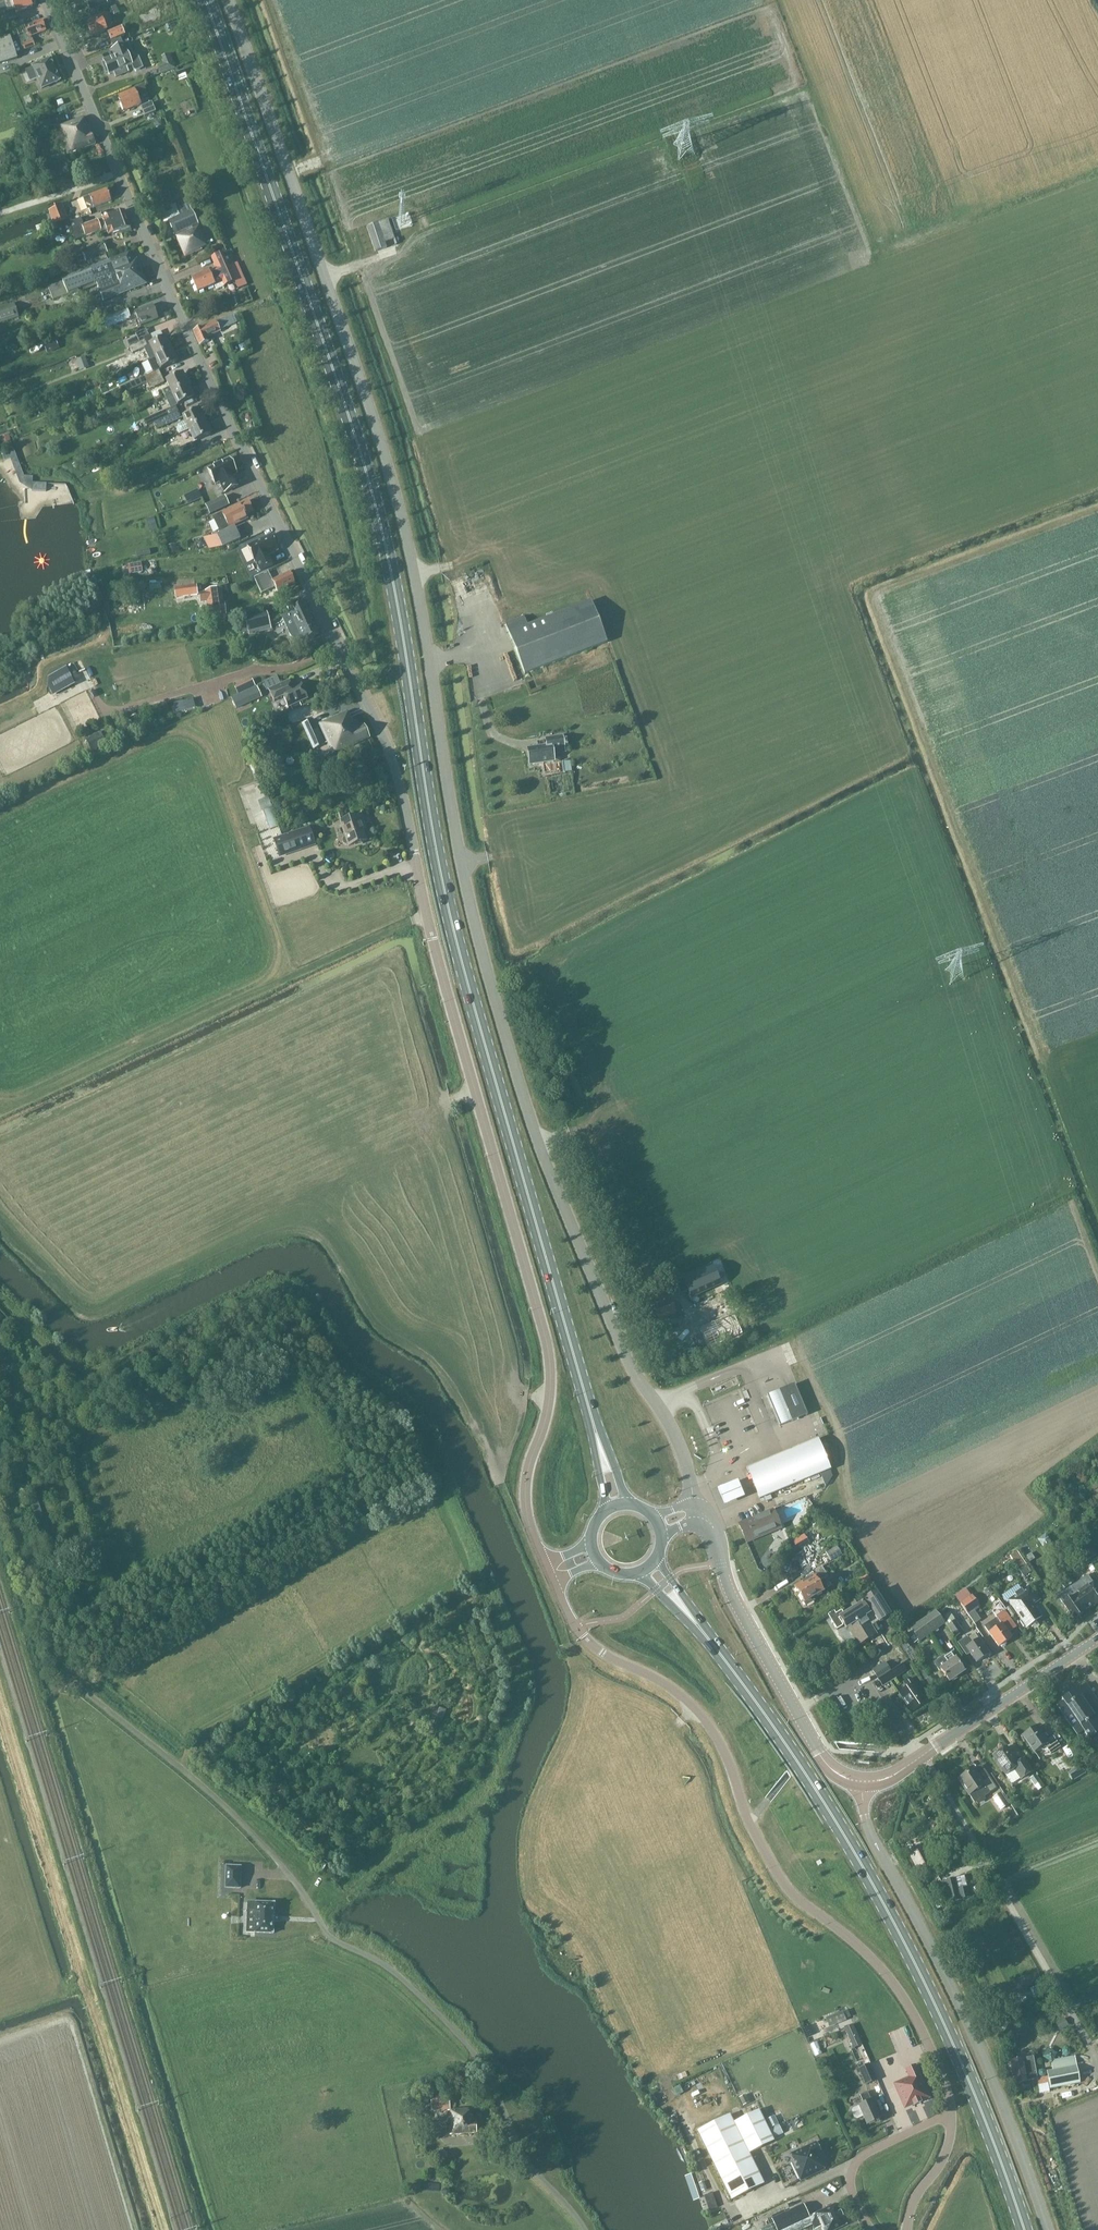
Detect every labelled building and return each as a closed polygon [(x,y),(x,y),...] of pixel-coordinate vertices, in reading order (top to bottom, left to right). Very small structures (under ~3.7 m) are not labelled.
[(14,8),(15,13),(32,6),(30,0),(11,0),(0,5),(0,14),(14,8)] [(90,11),(108,3),(106,0),(85,0),(90,11)] [(112,26),(108,16),(106,12),(90,18),(92,22),(87,24),(92,37),(107,30),(106,29),(112,26)] [(16,30),(24,50),(35,46),(31,36),(45,31),(41,21),(16,30)] [(122,28),(108,33),(108,34),(111,42),(113,46),(122,42),(121,38),(125,36),(122,28)] [(17,58),(10,36),(0,40),(0,64),(17,58)] [(104,62),(102,63),(106,73),(108,72),(109,75),(115,72),(117,76),(129,72),(127,69),(127,68),(131,66),(133,71),(136,72),(143,69),(138,57),(135,58),(128,43),(124,44),(123,45),(122,42),(113,46),(114,49),(112,50),(114,56),(104,61),(104,62)] [(164,64),(158,67),(161,74),(176,68),(170,54),(161,57),(164,64)] [(41,88),(41,89),(43,88),(42,88),(59,81),(60,81),(59,80),(51,60),(50,58),(49,59),(33,66),(32,66),(32,67),(33,67),(41,88)] [(184,70),(178,72),(181,80),(187,78),(184,70)] [(124,111),(141,104),(139,99),(148,95),(144,86),(135,90),(135,89),(118,96),(124,111)] [(144,116),(156,111),(152,103),(141,107),(144,116)] [(57,128),(67,154),(95,143),(87,124),(86,124),(83,117),(57,128)] [(106,190),(90,196),(83,199),(87,210),(94,207),(110,201),(106,190)] [(172,211),(161,216),(164,223),(169,221),(175,234),(191,227),(192,228),(175,236),(185,257),(201,249),(201,248),(207,245),(208,244),(192,210),(191,210),(188,204),(177,208),(172,211)] [(53,224),(59,222),(65,219),(60,205),(54,207),(55,209),(48,211),(53,224)] [(102,234),(107,232),(108,232),(109,235),(120,231),(121,234),(131,231),(130,227),(124,211),(102,219),(103,221),(99,222),(98,220),(84,225),(81,218),(55,228),(56,230),(55,230),(57,235),(67,239),(73,236),(74,240),(101,230),(102,234)] [(378,223),(367,227),(375,251),(386,248),(384,242),(378,223)] [(104,246),(83,254),(86,261),(89,268),(110,260),(107,253),(104,246)] [(129,253),(110,260),(89,268),(80,272),(61,279),(62,282),(48,287),(53,300),(68,295),(69,296),(78,293),(78,291),(80,292),(97,286),(102,300),(116,294),(115,294),(118,293),(118,295),(125,292),(122,284),(130,281),(127,273),(140,268),(136,259),(132,261),(129,253)] [(223,253),(211,258),(216,271),(217,271),(222,283),(224,287),(236,282),(238,288),(246,284),(243,276),(237,263),(229,266),(223,253)] [(122,284),(125,292),(146,284),(140,268),(127,273),(130,281),(122,284)] [(209,272),(192,280),(197,293),(222,283),(217,271),(216,271),(210,274),(209,272)] [(18,316),(14,304),(0,308),(0,323),(18,317),(18,316)] [(103,320),(106,328),(130,318),(131,322),(137,320),(140,326),(158,319),(152,305),(134,312),(135,313),(129,315),(127,310),(103,320)] [(225,319),(228,327),(236,323),(233,316),(225,319)] [(207,337),(221,332),(216,321),(202,327),(202,328),(194,331),(200,345),(209,341),(207,337)] [(137,337),(127,342),(133,353),(144,348),(149,360),(154,358),(172,349),(166,337),(154,343),(150,335),(144,338),(145,340),(139,342),(137,337)] [(47,353),(59,349),(56,339),(43,344),(47,353)] [(149,360),(147,361),(153,373),(159,370),(177,362),(172,349),(154,358),(149,360)] [(89,368),(85,357),(71,362),(74,370),(79,369),(80,371),(89,368)] [(153,373),(144,377),(146,383),(162,376),(159,370),(153,373)] [(165,397),(188,386),(183,373),(165,382),(168,388),(162,391),(165,397)] [(162,376),(146,383),(150,390),(165,383),(162,376)] [(144,377),(120,388),(123,394),(146,383),(144,377)] [(168,403),(170,408),(175,406),(176,407),(194,398),(188,386),(171,394),(165,397),(168,403)] [(175,406),(170,408),(161,412),(150,417),(144,420),(146,426),(153,424),(178,412),(176,407),(175,406)] [(185,431),(188,430),(205,422),(200,409),(182,418),(184,422),(178,425),(176,429),(179,434),(185,431)] [(166,426),(170,424),(181,419),(178,412),(153,424),(155,429),(165,424),(166,426)] [(188,430),(194,442),(211,434),(205,422),(188,430)] [(9,437),(0,440),(3,449),(12,446),(9,437)] [(180,456),(195,449),(192,442),(177,449),(180,456)] [(215,484),(219,482),(224,493),(238,486),(234,479),(233,480),(232,476),(237,474),(229,459),(208,469),(215,484)] [(197,490),(184,496),(187,504),(201,498),(197,490)] [(225,496),(206,505),(210,514),(229,505),(225,496)] [(231,522),(253,512),(248,501),(213,518),(220,532),(232,526),(231,522)] [(217,535),(203,537),(208,548),(222,547),(223,547),(240,539),(235,527),(217,535)] [(271,535),(247,546),(254,562),(255,561),(260,571),(273,565),(268,555),(278,551),(275,543),(271,535)] [(169,554),(180,551),(179,548),(176,549),(175,546),(167,548),(169,554)] [(142,571),(141,562),(128,564),(129,573),(142,571)] [(275,588),(278,595),(295,586),(289,573),(272,581),(268,572),(254,579),(261,594),(275,588)] [(186,587),(188,596),(197,595),(196,585),(186,587)] [(224,603),(223,604),(221,590),(206,592),(206,593),(200,594),(201,602),(207,601),(208,606),(207,606),(209,617),(225,615),(224,603)] [(281,617),(286,628),(311,617),(305,604),(301,606),(298,601),(287,606),(290,612),(287,613),(288,614),(281,617)] [(524,674),(606,642),(591,602),(527,626),(524,617),(505,624),(524,674)] [(267,612),(244,618),(249,635),(271,629),(267,612)] [(295,638),(297,638),(301,636),(303,642),(315,637),(312,631),(316,629),(311,617),(286,628),(289,634),(292,637),(295,638)] [(48,677),(56,694),(75,684),(66,668),(48,677)] [(252,679),(244,683),(247,690),(255,687),(252,679)] [(283,698),(288,708),(307,699),(300,684),(284,691),(281,684),(269,690),(274,702),(283,698)] [(245,692),(231,699),(235,709),(249,702),(248,699),(260,694),(257,687),(245,692)] [(319,725),(332,754),(369,738),(363,725),(356,728),(352,719),(350,720),(347,712),(319,725)] [(313,751),(325,745),(313,719),(301,724),(313,751)] [(106,745),(100,731),(93,735),(93,736),(86,739),(92,751),(106,745)] [(529,765),(555,761),(554,754),(565,752),(563,735),(545,738),(546,745),(527,748),(529,765)] [(563,762),(564,773),(571,772),(569,762),(563,762)] [(263,811),(270,830),(278,827),(271,808),(272,808),(268,798),(257,802),(261,812),(263,811)] [(347,845),(348,846),(366,840),(361,824),(364,823),(361,815),(339,822),(344,837),(343,838),(342,840),(342,842),(343,844),(345,845),(347,845)] [(278,856),(313,844),(308,828),(273,840),(278,856)] [(682,1278),(675,1281),(681,1293),(688,1290),(691,1298),(721,1285),(712,1264),(682,1278)] [(660,1320),(676,1313),(676,1311),(680,1309),(677,1301),(672,1303),(671,1300),(655,1307),(660,1320)] [(701,1348),(694,1351),(699,1360),(706,1357),(701,1348)] [(795,1384),(778,1390),(779,1391),(782,1399),(791,1421),(791,1422),(808,1415),(795,1384)] [(791,1489),(789,1486),(818,1474),(830,1470),(817,1439),(746,1469),(759,1499),(780,1490),(781,1493),(791,1489)] [(830,1470),(818,1474),(819,1478),(821,1477),(825,1485),(825,1486),(832,1475),(831,1473),(830,1470)] [(747,1543),(769,1533),(782,1528),(774,1509),(766,1513),(739,1524),(747,1543)] [(797,1549),(808,1542),(804,1535),(792,1541),(797,1549)] [(830,1560),(841,1554),(837,1546),(826,1553),(830,1560)] [(1016,1552),(1009,1557),(1019,1569),(1018,1570),(1024,1577),(1031,1572),(1016,1552)] [(1025,1557),(1029,1562),(1035,1559),(1031,1553),(1025,1557)] [(818,1582),(828,1577),(822,1567),(815,1571),(817,1575),(814,1576),(813,1575),(794,1586),(805,1606),(815,1601),(813,1598),(824,1592),(818,1582)] [(1061,1575),(1070,1587),(1082,1604),(1081,1605),(1084,1608),(1085,1609),(1087,1607),(1093,1604),(1094,1605),(1097,1602),(1097,1590),(1097,1591),(1087,1575),(1075,1583),(1067,1571),(1061,1575)] [(866,1575),(858,1580),(864,1589),(872,1584),(866,1575)] [(1010,1589),(1001,1595),(1006,1603),(1008,1601),(1022,1620),(1020,1621),(1023,1627),(1025,1626),(1027,1628),(1040,1618),(1030,1603),(1036,1598),(1028,1587),(1022,1592),(1021,1590),(1014,1595),(1010,1589)] [(1082,1611),(1085,1609),(1084,1608),(1081,1605),(1082,1604),(1070,1587),(1057,1596),(1074,1619),(1083,1613),(1082,1611)] [(965,1589),(955,1596),(967,1614),(973,1610),(979,1606),(971,1595),(970,1596),(965,1589)] [(834,1610),(828,1614),(837,1629),(843,1625),(846,1629),(848,1627),(859,1645),(876,1634),(871,1626),(890,1615),(876,1592),(866,1598),(869,1602),(864,1605),(862,1602),(861,1603),(856,1595),(848,1600),(854,1609),(845,1615),(841,1609),(836,1613),(834,1610)] [(1011,1616),(1015,1614),(1010,1606),(1006,1608),(1011,1616)] [(997,1618),(985,1626),(989,1633),(999,1647),(1012,1639),(1008,1633),(1016,1627),(1005,1610),(996,1617),(997,1618)] [(919,1642),(944,1624),(940,1619),(935,1611),(906,1631),(909,1635),(908,1635),(914,1644),(918,1641),(919,1642)] [(947,1625),(955,1638),(963,1632),(949,1613),(940,1619),(944,1624),(947,1625)] [(966,1637),(957,1643),(966,1657),(970,1653),(977,1663),(989,1654),(979,1640),(978,1640),(974,1634),(970,1637),(968,1639),(966,1637)] [(905,1638),(899,1642),(912,1661),(917,1658),(905,1638)] [(944,1656),(934,1663),(939,1670),(941,1668),(949,1681),(965,1670),(956,1658),(954,1659),(950,1653),(945,1657),(944,1656)] [(895,1677),(891,1671),(885,1661),(872,1670),(882,1685),(895,1677)] [(916,1669),(928,1690),(935,1685),(930,1676),(928,1678),(921,1666),(916,1669)] [(912,1712),(925,1702),(918,1690),(917,1690),(910,1678),(904,1682),(907,1688),(899,1693),(912,1712)] [(1058,1705),(1078,1736),(1084,1731),(1090,1739),(1097,1733),(1097,1702),(1086,1685),(1077,1691),(1076,1689),(1062,1699),(1064,1701),(1058,1705)] [(1036,1728),(1023,1736),(1034,1753),(1044,1746),(1050,1755),(1060,1747),(1053,1736),(1047,1740),(1045,1737),(1043,1738),(1036,1728)] [(1006,1747),(993,1756),(1005,1775),(1011,1784),(1020,1778),(1020,1779),(1032,1772),(1023,1759),(1017,1763),(1006,1747)] [(1081,1767),(1068,1774),(1073,1782),(1086,1774),(1081,1767)] [(973,1769),(958,1779),(969,1795),(974,1803),(976,1802),(978,1804),(986,1799),(984,1796),(996,1788),(989,1777),(982,1782),(973,1769)] [(1030,1778),(1038,1790),(1043,1786),(1036,1775),(1030,1778)] [(1001,1793),(992,1798),(1000,1810),(1008,1804),(1001,1793)] [(935,1858),(929,1861),(922,1848),(909,1855),(920,1875),(928,1871),(930,1875),(941,1869),(935,1858)] [(241,1867),(226,1866),(225,1888),(240,1889),(241,1867)] [(967,1888),(957,1890),(954,1879),(944,1881),(950,1902),(969,1897),(967,1888)] [(256,1902),(248,1902),(248,1910),(255,1910),(254,1933),(272,1933),(272,1934),(273,1934),(273,1932),(273,1923),(274,1923),(274,1914),(274,1904),(274,1903),(273,1903),(256,1902)] [(1021,2005),(1020,2003),(1018,1999),(1012,2002),(1013,2005),(1014,2008),(1021,2005)] [(842,2011),(825,2018),(828,2027),(846,2020),(842,2011)] [(1064,2018),(1058,2021),(1062,2029),(1068,2026),(1068,2025),(1064,2018)] [(853,2048),(862,2044),(854,2025),(845,2028),(853,2048)] [(1079,2083),(1074,2056),(1051,2060),(1053,2070),(1046,2071),(1049,2089),(1079,2083)] [(1015,2083),(1036,2079),(1032,2057),(1010,2061),(1015,2083)] [(858,2068),(865,2085),(877,2080),(869,2063),(858,2068)] [(909,2077),(894,2084),(904,2108),(913,2104),(914,2108),(915,2107),(914,2105),(920,2103),(921,2105),(921,2104),(920,2101),(929,2098),(915,2066),(906,2069),(909,2077)] [(448,2091),(430,2092),(431,2106),(449,2104),(448,2091)] [(857,2118),(863,2116),(866,2125),(879,2120),(867,2092),(860,2095),(864,2103),(859,2106),(853,2108),(851,2111),(854,2117),(857,2118)] [(743,2106),(749,2103),(745,2095),(739,2098),(743,2106)] [(468,2109),(450,2111),(452,2134),(452,2135),(476,2133),(475,2122),(473,2122),(472,2116),(469,2116),(468,2109)] [(774,2141),(770,2133),(759,2110),(732,2122),(729,2116),(697,2131),(731,2199),(763,2183),(749,2153),(774,2141)] [(770,2128),(776,2125),(772,2117),(766,2120),(770,2128)] [(780,2133),(776,2125),(770,2128),(774,2136),(780,2133)] [(793,2161),(791,2162),(800,2181),(825,2169),(818,2155),(822,2154),(816,2142),(800,2149),(790,2154),(793,2161)] [(712,2193),(704,2196),(709,2210),(717,2207),(712,2193)] [(845,2224),(835,2204),(815,2214),(822,2229),(832,2229),(845,2224)] [(776,2229),(782,2229),(807,2218),(801,2205),(772,2219),(776,2229)]
